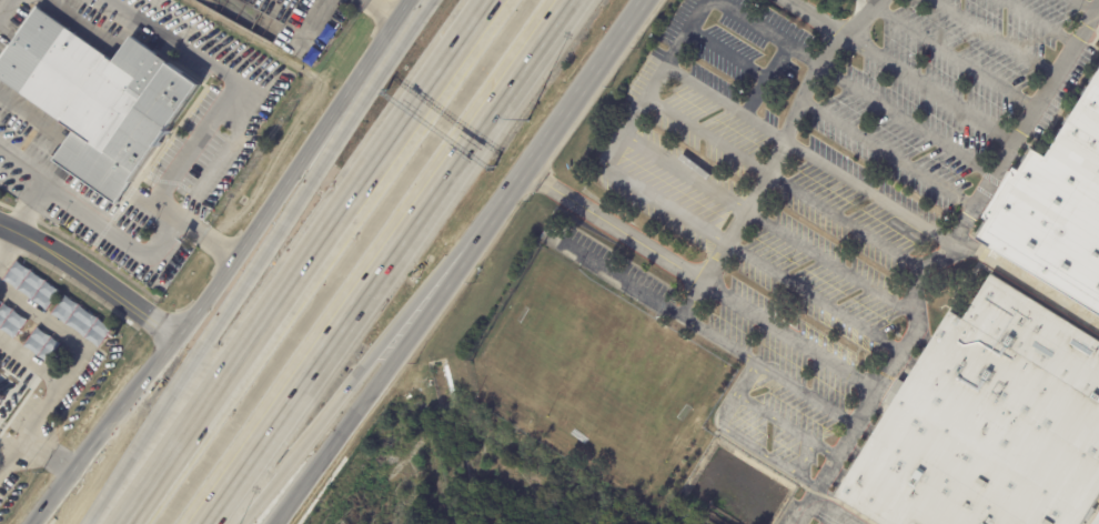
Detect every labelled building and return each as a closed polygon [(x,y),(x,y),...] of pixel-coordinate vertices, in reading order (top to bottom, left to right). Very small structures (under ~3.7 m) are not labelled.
[(67,125),(0,78),(0,66),(40,9),(112,60),(112,59),(120,64),(138,39),(209,88),(179,131),(181,134),(170,150),(165,150),(141,185),(137,184),(122,206),(59,162),(80,132),(68,123),(67,125)] [(1045,158),(1098,68),(1098,318),(974,241),(985,222),(980,219),(1011,168),(1016,171),(1029,149),(1045,158)] [(3,279),(45,310),(58,292),(16,261),(3,279)] [(991,276),(1098,342),(1098,499),(1084,523),(877,523),(836,498),(891,407),(885,403),(898,380),(906,384),(949,312),(962,321),(990,275),(991,276)] [(100,347),(112,327),(62,296),(50,315),(100,347)] [(17,337),(26,317),(0,305),(0,330),(17,337)] [(23,348),(50,363),(61,343),(34,328),(23,348)]
